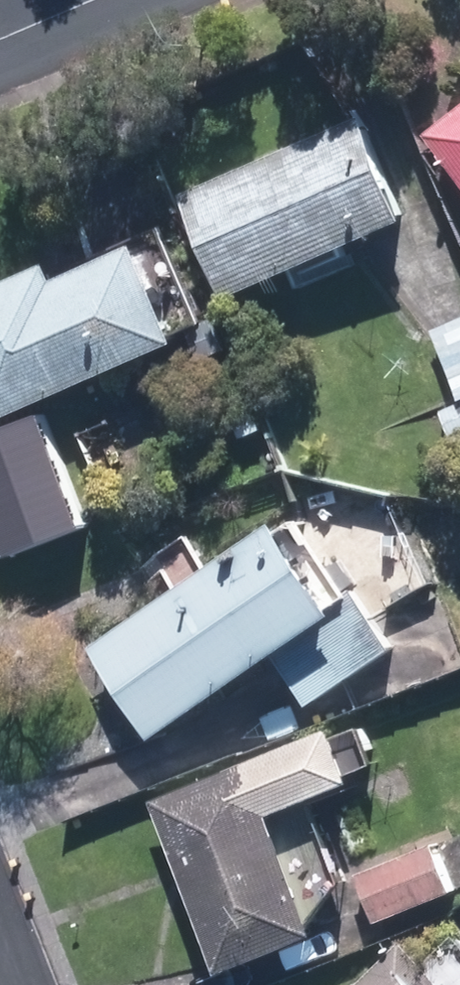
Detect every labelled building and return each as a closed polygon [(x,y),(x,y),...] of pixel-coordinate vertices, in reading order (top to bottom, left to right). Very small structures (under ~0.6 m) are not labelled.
[(459,183),(459,112),(426,139),(459,183)] [(181,201),(226,303),(405,223),(362,122),(181,201)] [(170,347),(128,246),(47,279),(41,265),(0,282),(0,417),(170,347)] [(458,403),(459,402),(459,323),(431,334),(458,403)] [(448,437),(459,433),(459,406),(440,412),(448,437)] [(35,419),(0,434),(0,555),(2,560),(80,528),(35,419)] [(93,650),(155,744),(278,662),(308,707),(391,652),(354,598),(332,612),(275,529),(93,650)] [(150,805),(218,980),(318,942),(271,820),(355,787),(335,734),(150,805)] [(357,876),(375,924),(452,894),(434,847),(357,876)] [(457,939),(426,968),(409,950),(370,984),(459,984),(459,942),(457,939)]
